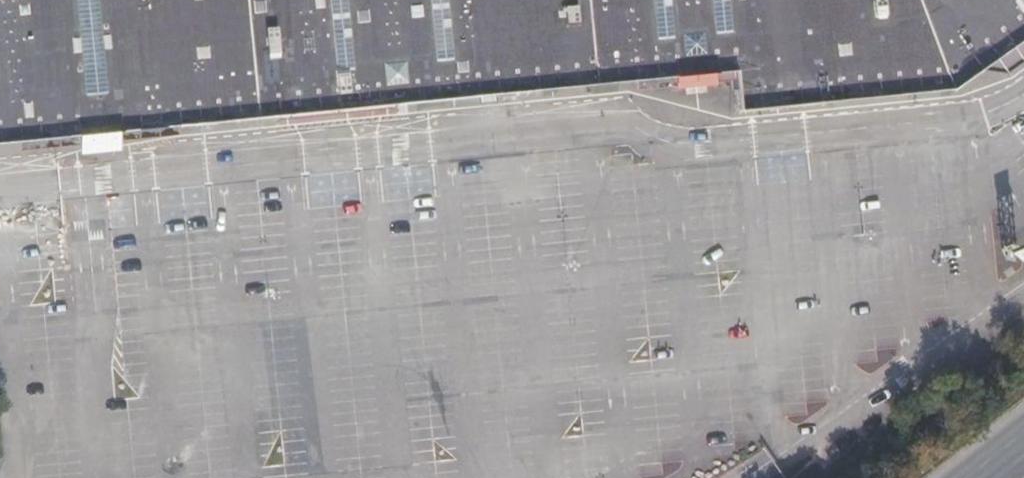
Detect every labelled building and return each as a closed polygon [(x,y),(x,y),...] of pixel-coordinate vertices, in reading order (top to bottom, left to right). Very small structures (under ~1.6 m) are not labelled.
[(92,140),(112,138),(709,74),(738,72),(742,110),(953,89),(980,70),(1023,38),(1023,0),(0,0),(0,149),(92,140)] [(980,70),(1006,74),(1023,61),(1023,38),(980,70)] [(113,147),(112,138),(92,140),(93,149),(113,147)]
